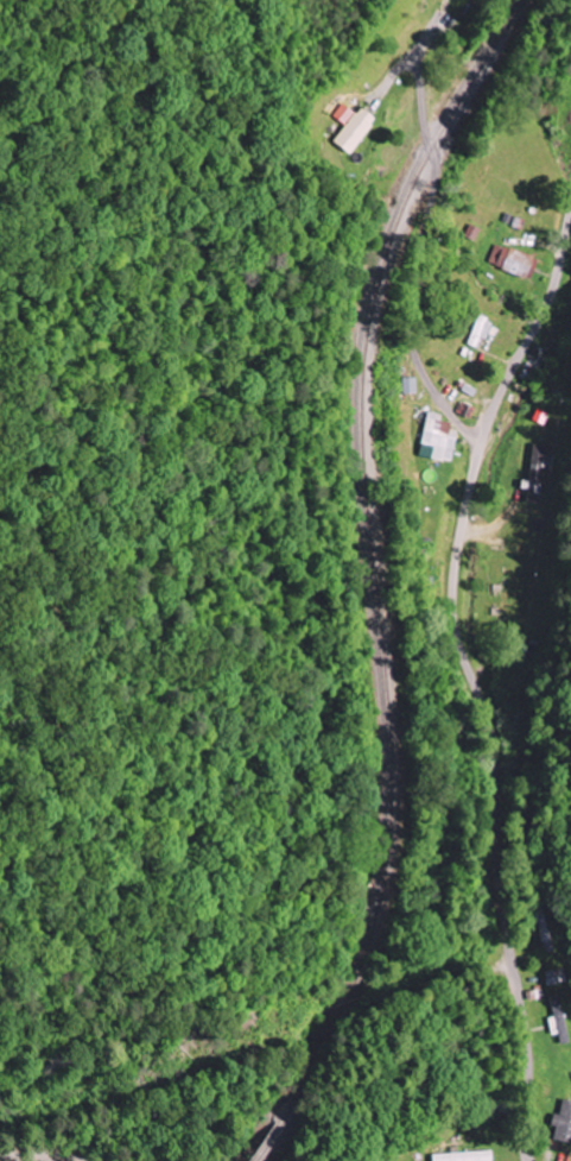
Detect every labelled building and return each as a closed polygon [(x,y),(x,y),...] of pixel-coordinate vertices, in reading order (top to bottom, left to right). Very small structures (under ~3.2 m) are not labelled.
[(354,155),(377,117),(360,107),(337,145),(354,155)] [(530,280),(538,259),(497,243),(489,265),(530,280)] [(494,321),(479,316),(469,345),(478,348),(482,337),(488,340),(494,321)] [(418,393),(418,378),(406,378),(406,393),(418,393)] [(421,456),(452,462),(459,427),(442,424),(444,415),(429,412),(421,456)] [(540,504),(543,445),(530,445),(528,503),(540,504)] [(553,1035),(558,1034),(561,1044),(570,1042),(570,1041),(564,1014),(548,1018),(553,1035)] [(570,1144),(570,1100),(564,1098),(552,1138),(570,1144)] [(492,1152),(434,1153),(434,1160),(492,1160),(492,1152)]
